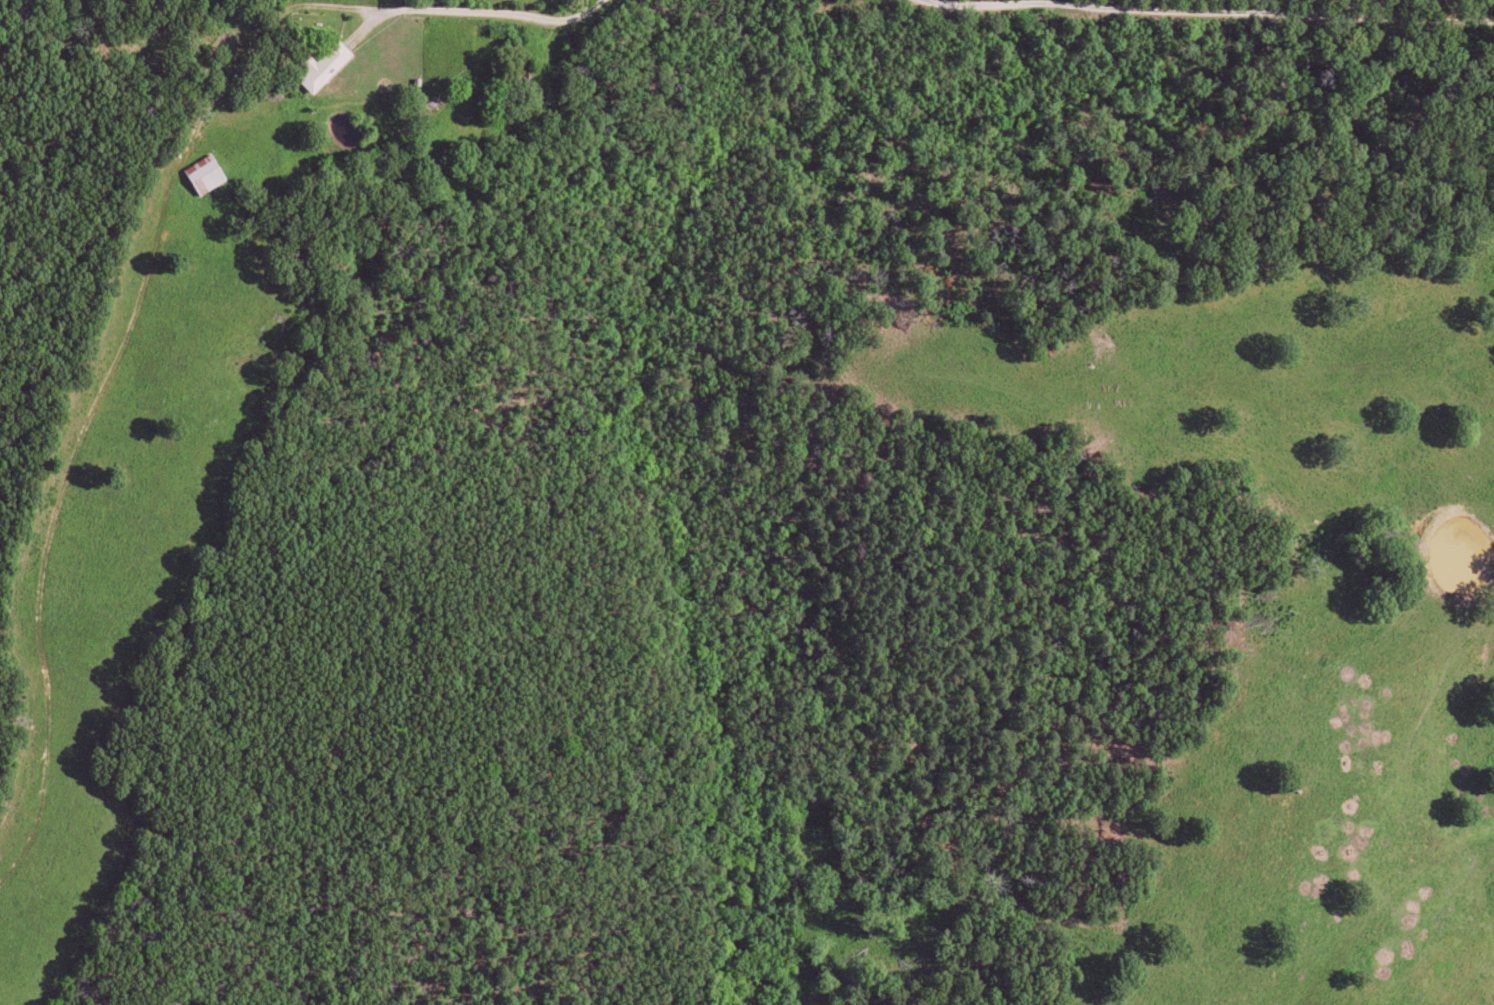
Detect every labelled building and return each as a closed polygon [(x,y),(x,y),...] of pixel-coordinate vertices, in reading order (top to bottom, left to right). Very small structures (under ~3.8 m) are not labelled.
[(359,54),(344,39),(322,61),(315,54),(307,62),(314,70),(304,79),(318,93),(359,54)]
